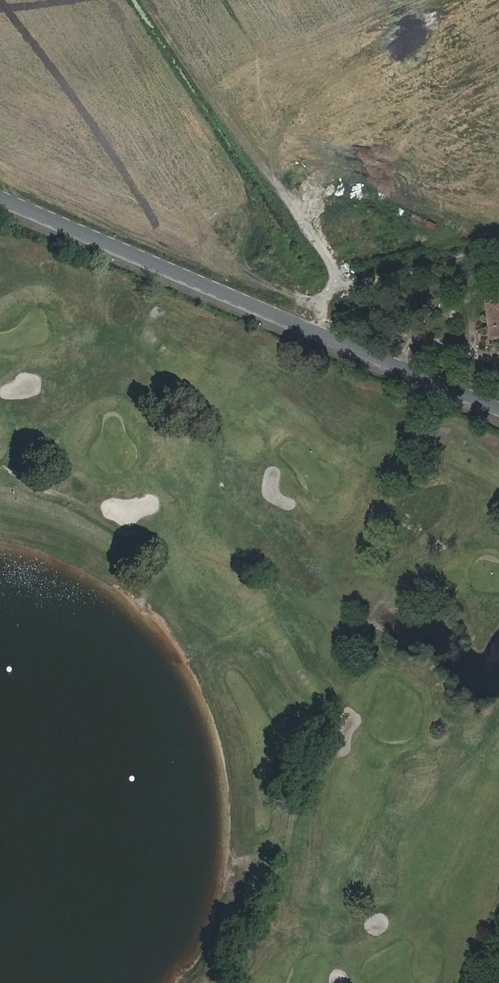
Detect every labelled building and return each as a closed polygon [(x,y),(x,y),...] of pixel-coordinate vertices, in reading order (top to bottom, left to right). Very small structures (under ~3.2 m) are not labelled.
[(486,298),(489,322),(492,321),(494,337),(498,336),(498,297),(486,298)]
